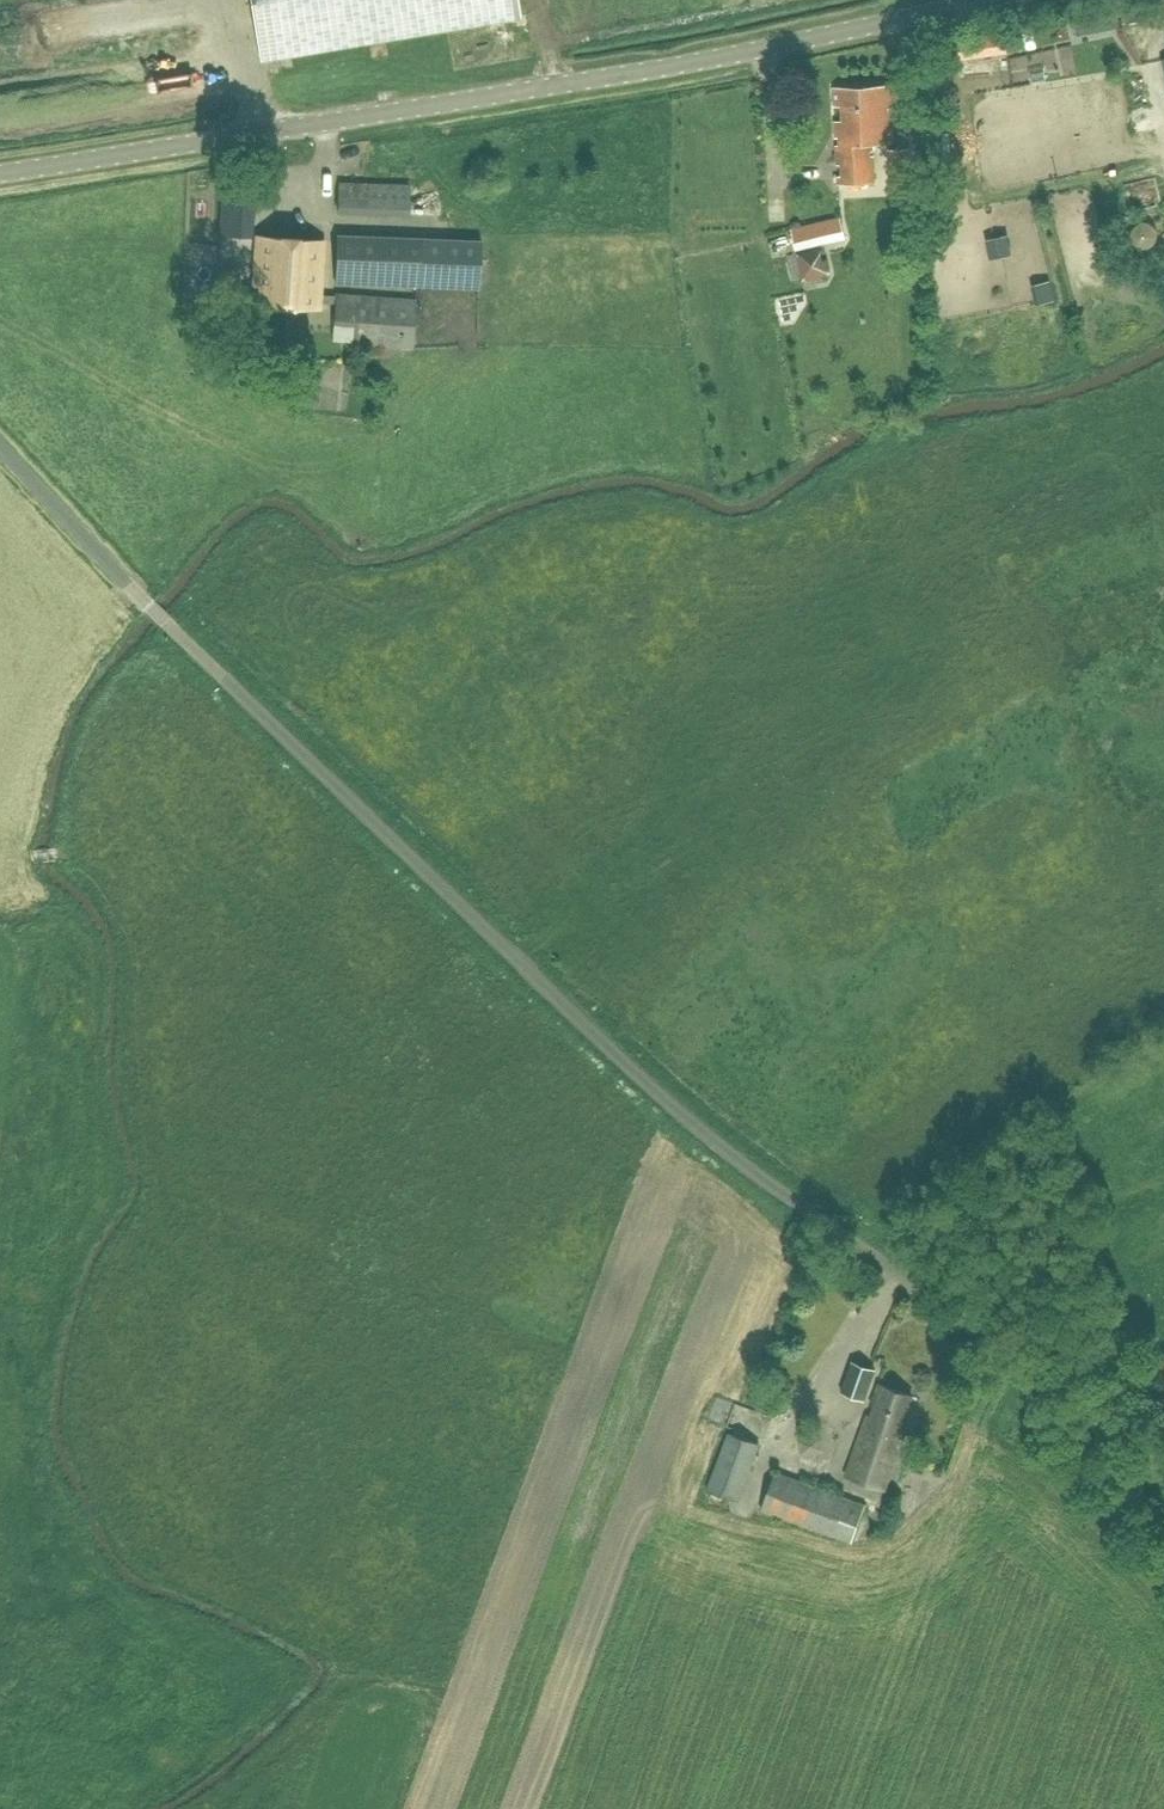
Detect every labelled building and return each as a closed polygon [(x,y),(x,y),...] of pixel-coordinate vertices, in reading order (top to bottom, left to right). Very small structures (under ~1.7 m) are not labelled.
[(260,58),(520,17),(517,0),(250,0),(260,58)] [(1071,36),(1120,33),(1119,16),(1070,20),(1071,36)] [(890,85),(833,87),(837,184),(873,183),(871,144),(892,143),(890,85)] [(912,147),(889,148),(891,196),(914,195),(912,147)] [(408,215),(409,174),(344,172),(342,180),(339,180),(336,211),(408,215)] [(231,237),(252,237),(252,215),(232,215),(231,237)] [(791,228),(796,250),(822,245),(822,246),(796,252),(796,251),(785,254),(790,282),(831,273),(820,221),(804,224),(791,228)] [(835,249),(853,241),(847,226),(828,233),(835,249)] [(481,237),(335,230),(333,280),(478,288),(481,237)] [(263,343),(299,345),(301,306),(318,307),(322,240),(257,235),(253,284),(260,285),(259,304),(266,304),(263,343)] [(413,347),(416,298),(335,292),(332,323),(352,325),(352,343),(413,347)] [(864,1399),(875,1368),(852,1360),(841,1390),(864,1399)] [(873,1416),(868,1414),(846,1476),(884,1489),(906,1429),(900,1428),(912,1394),(879,1382),(871,1404),(876,1405),(873,1416)] [(728,1431),(707,1488),(737,1499),(757,1441),(728,1431)] [(774,1469),(760,1508),(850,1542),(865,1504),(774,1469)]
